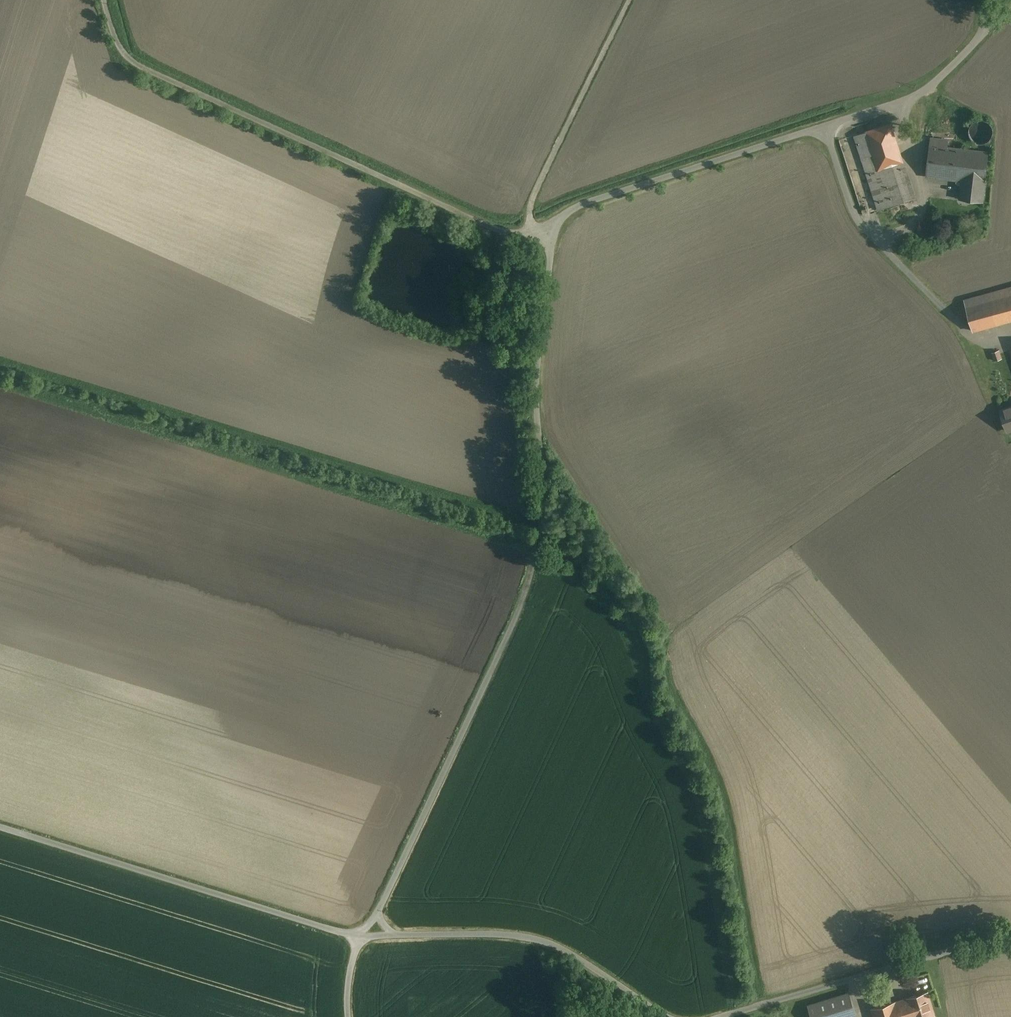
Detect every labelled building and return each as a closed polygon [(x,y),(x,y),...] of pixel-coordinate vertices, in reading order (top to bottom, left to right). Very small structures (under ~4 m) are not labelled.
[(919,196),(893,119),(855,132),(880,208),(919,196)] [(984,119),(979,121),(976,123),(975,124),(973,127),(973,130),(973,134),(975,137),(977,140),(979,141),(981,142),(984,143),(986,143),(989,142),(992,140),(995,137),(996,133),(996,130),(996,127),(994,124),(992,122),(989,120),(984,119)] [(952,135),(934,133),(930,177),(963,179),(961,201),(988,203),(993,147),(951,143),(952,135)] [(964,299),(972,331),(1010,321),(1010,286),(964,299)] [(993,360),(1001,357),(998,349),(990,352),(993,360)] [(999,409),(1006,432),(1010,431),(1010,405),(999,409)] [(924,934),(909,937),(910,944),(913,944),(913,941),(925,940),(924,934)] [(909,937),(900,939),(901,947),(910,944),(909,937)] [(871,1009),(873,1016),(929,1016),(943,1013),(936,988),(871,1009)] [(808,1005),(812,1016),(854,1016),(847,993),(808,1005)]
